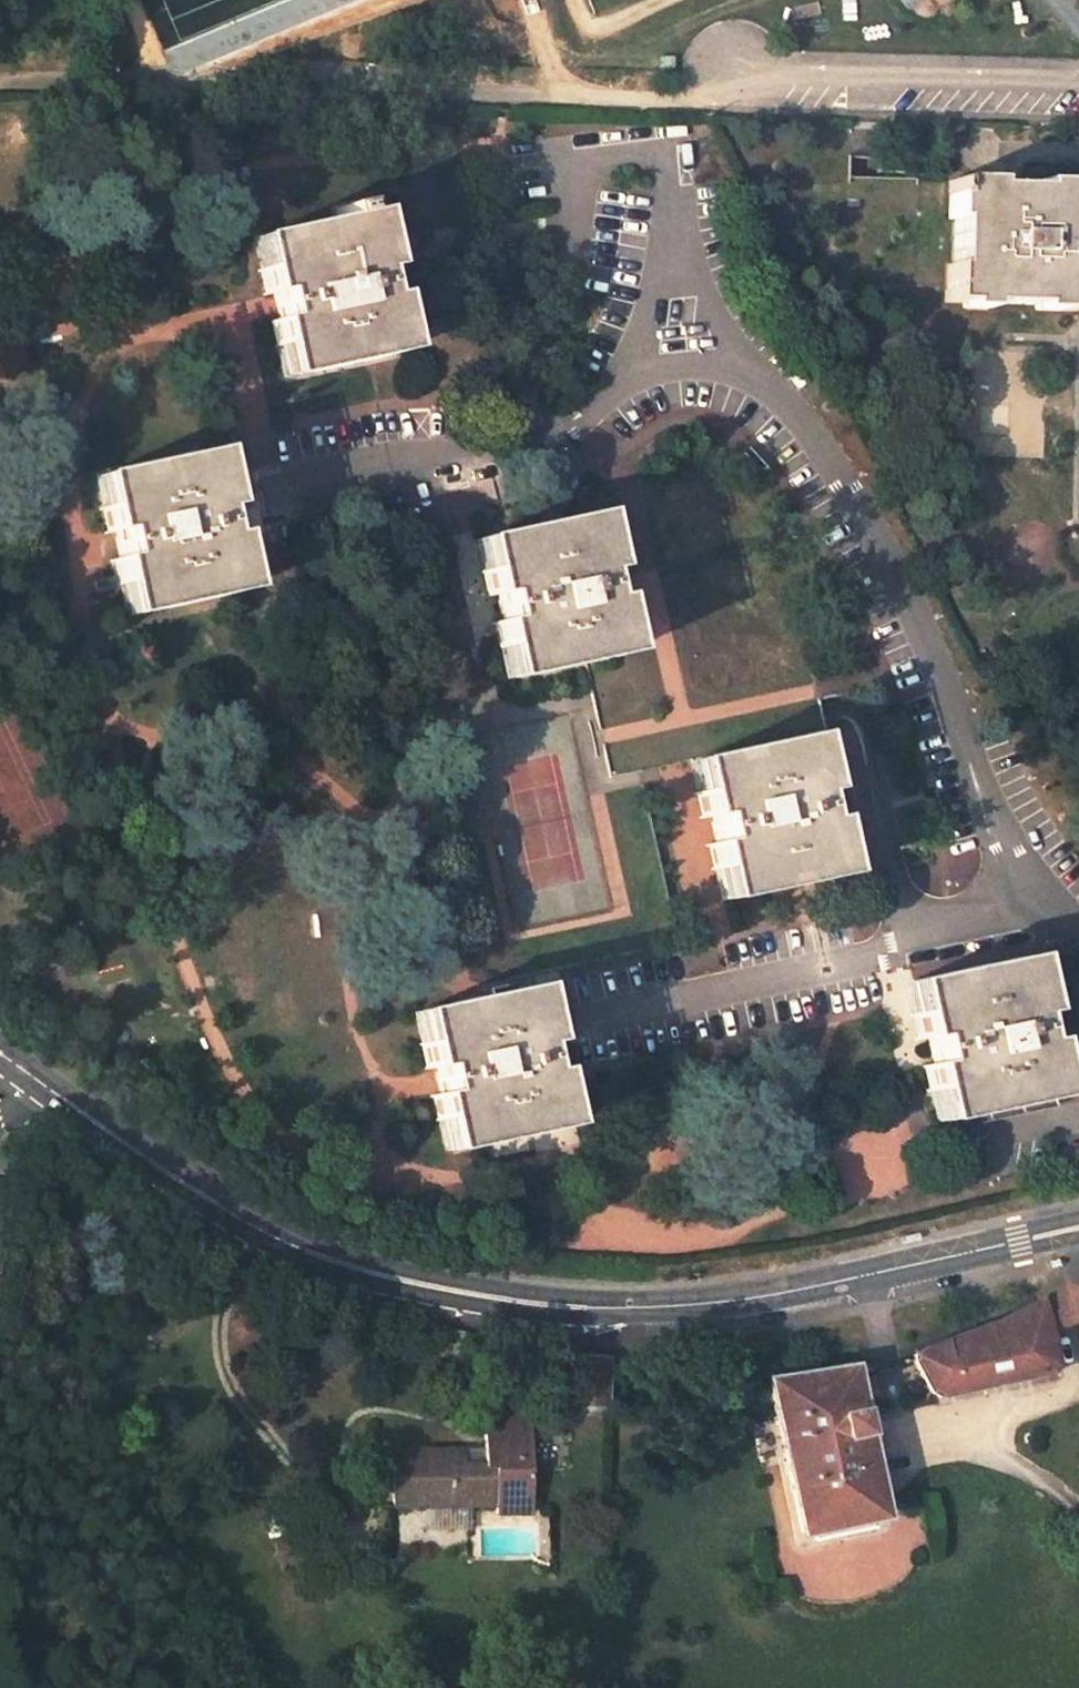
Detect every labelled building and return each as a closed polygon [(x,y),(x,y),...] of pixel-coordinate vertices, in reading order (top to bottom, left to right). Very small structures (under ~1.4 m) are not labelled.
[(950,182),(949,270),(943,269),(942,305),(1056,308),(1056,313),(1072,314),(1076,243),(1070,243),(1071,233),(1078,233),(1078,204),(1078,197),(1033,197),(1033,191),(990,189),(990,184),(950,182)] [(371,212),(249,238),(279,380),(401,354),(371,212)] [(241,590),(212,448),(90,475),(120,617),(241,590)] [(503,680),(623,655),(594,513),(473,538),(503,680)] [(717,902),(874,872),(860,813),(850,812),(844,790),(854,786),(839,730),(686,762),(717,902)] [(1050,1102),(1021,961),(901,985),(929,1126),(1050,1102)] [(559,1128),(531,988),(410,1013),(439,1154),(559,1128)] [(1060,1285),(1020,1308),(986,1323),(926,1344),(910,1353),(911,1364),(929,1397),(936,1401),(1050,1377),(1056,1367),(1048,1333),(1075,1324),(1074,1319),(1078,1318),(1078,1276),(1060,1285)] [(606,1358),(575,1356),(573,1407),(604,1408),(606,1358)] [(881,1523),(849,1364),(760,1382),(792,1540),(814,1536),(815,1540),(873,1529),(872,1524),(881,1523)] [(527,1515),(525,1435),(481,1436),(481,1466),(459,1467),(458,1452),(389,1456),(391,1512),(493,1509),(494,1516),(527,1515)]
